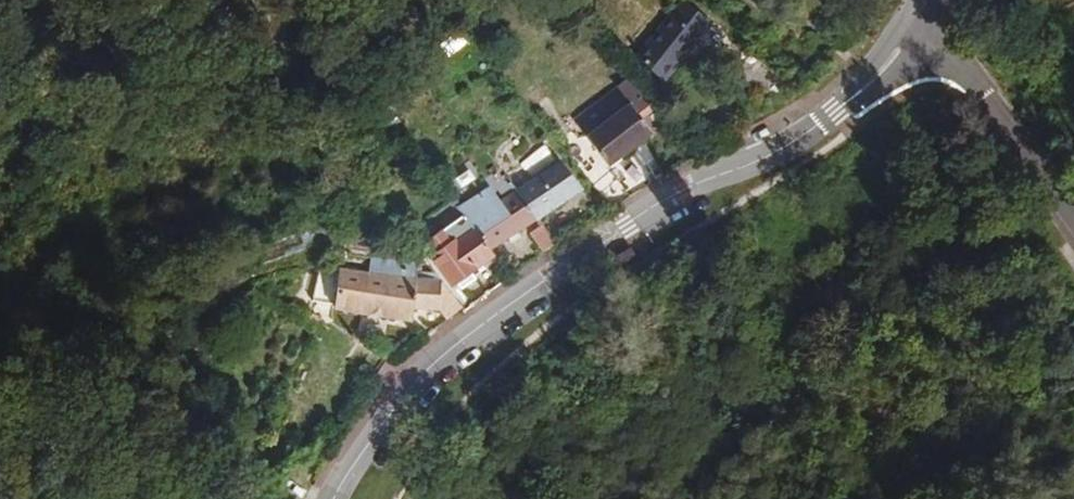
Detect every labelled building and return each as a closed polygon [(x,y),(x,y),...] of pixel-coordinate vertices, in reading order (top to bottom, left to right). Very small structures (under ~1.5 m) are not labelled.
[(685,0),(661,0),(627,46),(653,66),(696,8),(685,0)] [(699,61),(678,44),(657,72),(680,87),(699,61)] [(604,164),(664,118),(648,96),(631,110),(612,84),(571,115),(604,164)] [(1055,136),(1067,152),(1073,147),(1073,141),(1065,129),(1055,136)] [(515,179),(493,195),(511,221),(513,224),(558,192),(532,152),(510,167),(515,179)] [(600,208),(645,174),(629,155),(585,185),(600,208)] [(450,206),(441,212),(447,220),(469,251),(511,221),(493,195),(484,182),(450,206)] [(440,194),(433,200),(441,212),(450,206),(440,194)] [(454,270),(473,257),(469,251),(447,220),(412,245),(420,257),(412,263),(437,296),(459,279),(454,270)] [(514,242),(529,262),(536,257),(521,235),(514,242)] [(424,333),(432,351),(450,331),(427,295),(397,292),(398,282),(362,277),(362,285),(294,274),(288,317),(310,320),(310,328),(396,340),(396,331),(424,333)]
